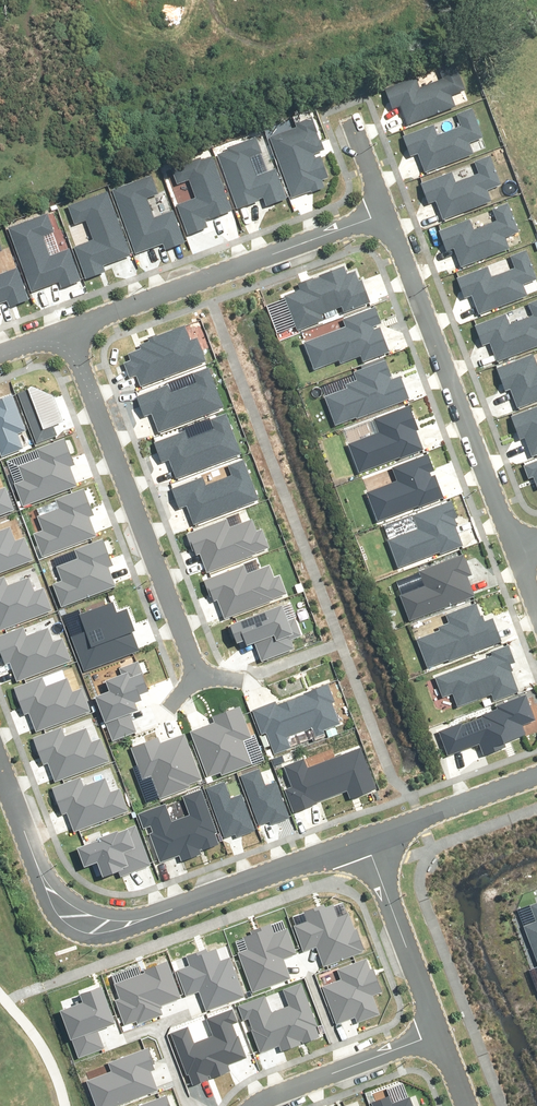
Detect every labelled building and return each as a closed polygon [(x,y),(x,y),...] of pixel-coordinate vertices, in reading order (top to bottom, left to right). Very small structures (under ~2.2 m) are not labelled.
[(387,90),(394,107),(401,104),(408,124),(455,107),(451,96),(466,90),(457,63),(440,70),(442,77),(419,86),(416,79),(387,90)] [(401,136),(409,155),(416,152),(424,171),(471,154),(467,143),(481,137),(471,110),(456,115),(461,126),(437,135),(433,124),(401,136)] [(268,138),(292,199),(311,192),(312,193),(324,189),(320,179),(326,176),(319,158),(315,159),(313,155),(324,151),(311,118),(295,124),(296,127),(268,138)] [(256,135),(217,149),(238,208),(264,199),(267,206),(288,199),(277,168),(257,175),(250,154),(261,150),(256,135)] [(232,213),(211,153),(172,167),(177,182),(188,178),(196,198),(176,205),(187,236),(208,229),(206,222),(232,213)] [(421,183),(428,203),(436,200),(443,219),(490,201),(486,190),(501,184),(490,157),(476,162),(480,174),(457,183),(453,171),(421,183)] [(153,175),(114,189),(136,253),(163,244),(165,250),(185,243),(175,212),(155,218),(148,198),(160,194),(153,175)] [(131,255),(108,191),(68,205),(75,224),(87,220),(94,240),(75,247),(86,278),(106,270),(104,264),(131,255)] [(439,230),(446,250),(454,247),(461,266),(508,248),(504,237),(518,232),(508,204),(494,210),(498,221),(475,230),(470,218),(439,230)] [(47,213),(8,228),(32,292),(59,282),(61,287),(81,280),(70,249),(51,256),(43,236),(54,232),(47,213)] [(456,279),(464,298),(472,295),(479,314),(526,297),(522,285),(536,280),(526,253),(511,258),(516,269),(492,278),(488,267),(456,279)] [(285,295),(298,329),(323,319),(321,314),(341,307),(344,314),(370,304),(361,280),(357,281),(353,271),(347,273),(344,267),(298,285),(300,289),(285,295)] [(6,301),(8,307),(29,299),(17,268),(0,275),(0,303),(6,301)] [(483,343),(491,340),(498,359),(536,344),(536,300),(531,303),(535,314),(511,323),(507,312),(475,323),(483,343)] [(303,343),(314,371),(339,362),(340,364),(361,356),(363,361),(388,352),(379,328),(374,330),(372,325),(379,323),(373,309),(344,320),(346,326),(303,343)] [(138,370),(142,381),(207,358),(199,336),(191,338),(186,324),(150,336),(151,339),(140,343),(142,346),(129,350),(132,358),(128,360),(132,372),(138,370)] [(517,408),(536,401),(536,357),(535,352),(494,368),(504,393),(510,391),(517,408)] [(324,396),(335,426),(357,418),(357,419),(410,400),(401,376),(393,379),(386,360),(354,371),(357,381),(347,385),(348,388),(324,396)] [(152,410),(160,430),(226,405),(210,364),(191,371),(195,380),(170,389),(168,382),(137,394),(144,413),(152,410)] [(55,425),(66,421),(56,395),(30,386),(18,391),(36,441),(57,433),(55,425)] [(27,429),(12,392),(0,397),(0,448),(2,454),(24,445),(19,433),(27,429)] [(347,443),(359,474),(423,450),(416,430),(418,430),(409,406),(373,419),(377,432),(347,443)] [(531,457),(536,454),(536,406),(509,416),(519,441),(524,438),(531,457)] [(167,455),(175,475),(241,450),(225,409),(206,416),(210,425),(185,434),(183,428),(151,439),(159,458),(167,455)] [(22,505),(78,484),(71,465),(75,463),(65,437),(37,447),(41,456),(19,464),(24,477),(13,481),(22,505)] [(367,494),(378,522),(418,506),(419,507),(444,498),(435,475),(432,476),(430,471),(433,470),(428,455),(393,468),(398,482),(367,494)] [(188,502),(196,522),(262,497),(246,456),(227,463),(231,472),(206,481),(204,475),(173,487),(180,505),(188,502)] [(528,480),(532,478),(536,491),(536,460),(523,465),(528,480)] [(17,508),(8,484),(0,487),(0,515),(17,508)] [(43,554),(99,533),(92,515),(96,513),(85,486),(58,497),(61,505),(39,513),(44,526),(34,530),(43,554)] [(389,538),(400,569),(464,545),(457,525),(459,525),(450,501),(414,514),(419,527),(389,538)] [(188,530),(197,552),(202,550),(209,570),(272,545),(264,525),(259,527),(254,516),(232,525),(228,514),(188,530)] [(36,557),(27,533),(16,537),(11,524),(0,528),(0,570),(36,557)] [(64,607),(120,586),(113,567),(117,565),(106,539),(79,549),(82,558),(60,566),(65,579),(55,583),(64,607)] [(401,594),(411,621),(475,597),(468,577),(470,576),(462,556),(419,572),(424,586),(401,594)] [(205,577),(214,599),(218,598),(226,617),(289,593),(281,572),(275,575),(271,563),(249,572),(245,562),(205,577)] [(53,608),(44,584),(34,588),(29,575),(7,583),(4,574),(0,576),(0,628),(53,608)] [(64,613),(86,669),(141,647),(133,627),(136,626),(128,608),(117,612),(112,600),(82,612),(80,607),(64,613)] [(231,623),(237,640),(246,636),(248,642),(256,639),(263,656),(294,644),(291,637),(303,633),(296,614),(289,616),(284,602),(231,623)] [(416,641),(427,670),(448,662),(449,664),(501,645),(492,620),(485,623),(478,604),(445,616),(449,626),(439,629),(440,632),(416,641)] [(17,680),(73,659),(64,635),(53,639),(48,626),(27,634),(23,625),(0,634),(0,647),(6,662),(10,661),(17,680)] [(452,693),(457,706),(491,694),(494,702),(519,692),(511,672),(513,671),(510,664),(515,663),(509,646),(491,653),(493,658),(437,678),(444,696),(452,693)] [(99,694),(115,736),(134,728),(127,711),(138,707),(136,701),(143,698),(141,693),(152,689),(140,656),(118,664),(121,671),(106,676),(111,689),(99,694)] [(28,709),(35,728),(91,707),(82,683),(72,687),(67,674),(45,682),(42,673),(14,684),(24,710),(28,709)] [(277,699),(254,707),(263,731),(268,729),(275,750),(289,744),(286,735),(312,726),(316,736),(326,732),(324,727),(340,721),(332,701),(335,700),(328,682),(305,690),(305,693),(278,702),(277,699)] [(441,732),(449,753),(479,742),(484,755),(505,747),(504,744),(527,736),(523,725),(535,720),(526,695),(496,706),(497,709),(481,715),(482,717),(441,732)] [(245,737),(253,734),(242,704),(217,713),(218,717),(191,727),(208,774),(222,769),(223,772),(254,761),(245,737)] [(49,761),(56,779),(112,758),(103,735),(93,739),(88,726),(66,734),(63,725),(35,735),(45,762),(49,761)] [(134,744),(145,774),(152,771),(161,795),(192,784),(191,781),(205,776),(188,729),(161,739),(159,735),(134,744)] [(285,786),(293,809),(349,789),(351,795),(371,788),(357,748),(308,765),(305,756),(285,763),(293,784),(285,786)] [(240,771),(258,821),(267,818),(269,822),(289,815),(275,777),(264,781),(258,764),(240,771)] [(68,810),(75,829),(131,808),(122,784),(111,788),(106,775),(84,783),(81,775),(54,785),(64,812),(68,810)] [(208,784),(226,835),(235,832),(236,835),(256,828),(243,791),(232,795),(226,778),(208,784)] [(166,801),(139,811),(145,826),(152,823),(154,829),(149,831),(161,862),(180,855),(181,859),(206,850),(204,847),(221,840),(201,787),(182,794),(189,812),(173,818),(166,801)] [(136,823),(77,844),(84,863),(98,859),(103,873),(118,868),(120,873),(151,862),(136,823)] [(317,944),(324,963),(366,949),(358,924),(354,926),(348,908),(341,911),(338,902),(328,905),(326,900),(306,907),(310,918),(296,923),(304,948),(317,944)] [(254,989),(292,975),(286,956),(299,951),(290,926),(276,931),(272,920),(252,927),(253,932),(243,935),(247,944),(239,947),(254,989)] [(200,988),(206,1008),(245,994),(230,953),(223,955),(220,946),(210,950),(208,945),(188,952),(192,963),(178,968),(186,993),(200,988)] [(321,982),(335,1022),(358,1014),(359,1018),(381,1011),(374,992),(383,989),(375,964),(372,965),(368,956),(338,966),(341,975),(321,982)] [(116,996),(125,1022),(137,1018),(138,1021),(163,1012),(159,1002),(181,994),(168,957),(145,966),(146,969),(117,980),(122,994),(116,996)] [(283,1046),(318,1034),(315,1024),(318,1023),(303,981),(287,986),(293,1002),(273,1010),(266,992),(240,1001),(245,1015),(248,1014),(260,1047),(281,1040),(283,1046)] [(62,1007),(79,1053),(105,1044),(98,1026),(118,1019),(104,982),(82,990),(85,999),(62,1007)] [(190,1071),(194,1081),(229,1068),(227,1062),(248,1054),(236,1021),(239,1020),(234,1006),(208,1015),(214,1033),(194,1041),(188,1024),(173,1030),(187,1072),(190,1071)] [(98,1105),(104,1105),(157,1087),(151,1069),(156,1067),(149,1047),(110,1060),(114,1070),(89,1079),(98,1105)] [(420,1102),(414,1104),(409,1090),(391,1096),(389,1090),(370,1097),(374,1105),(421,1105),(420,1102)] [(166,1094),(131,1105),(170,1105),(166,1094)]
